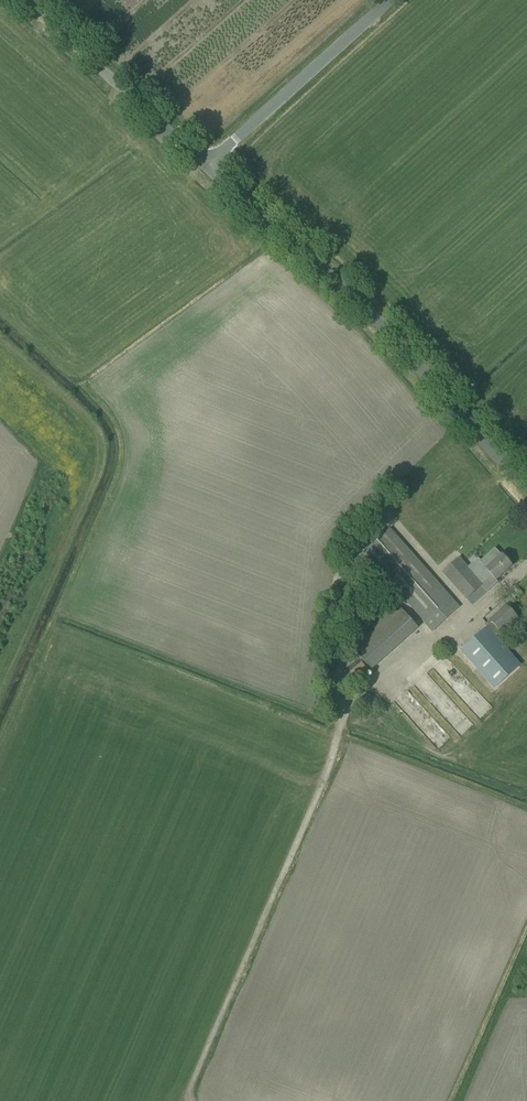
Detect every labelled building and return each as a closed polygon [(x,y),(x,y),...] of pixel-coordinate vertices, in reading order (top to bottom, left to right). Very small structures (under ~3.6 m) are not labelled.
[(359,557),(393,594),(396,591),(432,633),(460,608),(391,529),(359,557)] [(459,559),(443,573),(466,598),(482,584),(491,576),(496,580),(511,567),(510,565),(512,564),(508,559),(506,561),(502,556),(501,556),(495,548),(480,562),(483,566),(473,575),(459,559)] [(489,620),(490,620),(484,625),(487,628),(461,651),(494,688),(520,665),(496,638),(518,619),(506,605),(489,620)] [(371,669),(418,627),(403,610),(356,651),(371,669)] [(481,717),(492,706),(444,656),(409,691),(419,701),(422,698),(419,695),(423,691),(439,708),(449,698),(453,702),(460,695),(481,717)] [(454,742),(460,737),(428,700),(422,705),(454,742)]
